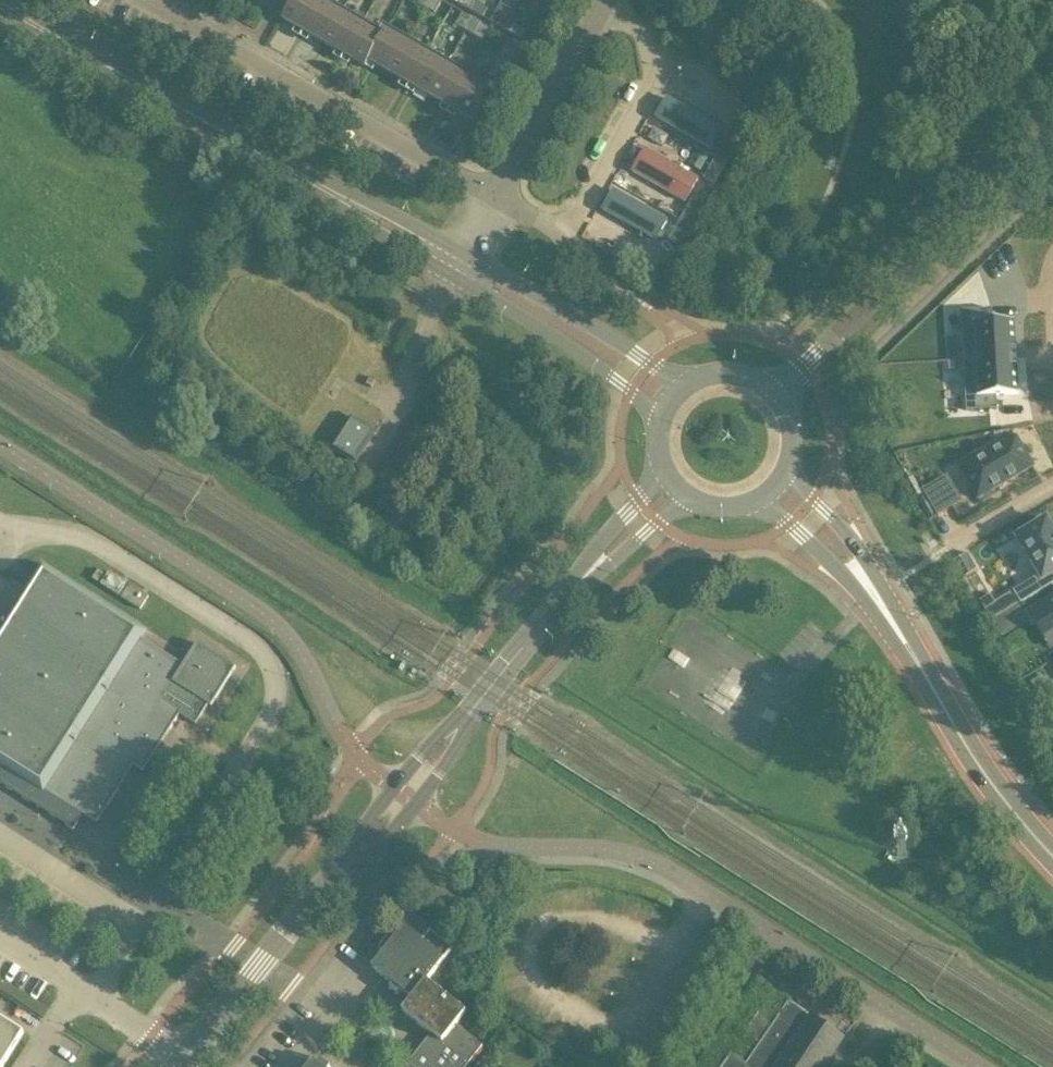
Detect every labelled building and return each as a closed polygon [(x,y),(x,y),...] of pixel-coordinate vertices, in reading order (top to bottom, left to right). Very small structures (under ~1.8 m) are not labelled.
[(496,88),(382,23),(379,28),(329,0),(286,0),(285,2),(290,5),(282,20),(365,67),(368,62),(471,120),(480,105),(485,108),(496,88)] [(430,0),(418,0),(416,3),(425,8),(430,0)] [(425,8),(435,14),(442,1),(440,0),(430,0),(425,8)] [(475,2),(472,0),(460,0),(458,4),(470,11),(475,2)] [(475,2),(470,11),(483,18),(488,9),(475,2)] [(464,31),(472,18),(462,13),(455,25),(464,31)] [(509,33),(514,24),(502,17),(496,26),(509,33)] [(472,18),(464,31),(473,36),(481,23),(472,18)] [(481,23),(473,36),(483,41),(490,28),(481,23)] [(514,24),(509,33),(521,40),(527,31),(514,24)] [(503,48),(515,55),(521,46),(508,39),(503,48)] [(498,57),(510,64),(515,55),(503,48),(498,57)] [(493,66),(505,73),(510,64),(498,57),(493,66)] [(505,73),(493,66),(488,75),(500,82),(505,73)] [(722,128),(668,99),(656,122),(710,151),(722,128)] [(727,137),(715,158),(726,164),(738,143),(732,140),(727,137)] [(696,176),(644,148),(630,174),(682,202),(696,176)] [(703,179),(714,185),(726,164),(715,158),(703,179)] [(679,222),(689,227),(690,228),(702,206),(691,200),(679,222)] [(690,228),(689,227),(679,222),(667,242),(678,248),(690,228)] [(991,309),(961,311),(961,328),(975,328),(976,360),(1020,358),(1020,344),(1015,345),(1014,321),(992,322),(991,309)] [(978,393),(965,393),(966,411),(997,409),(996,396),(1018,395),(1017,372),(1021,371),(1020,358),(976,360),(978,393)] [(375,432),(352,417),(333,448),(355,462),(375,432)] [(1018,436),(960,468),(977,499),(1034,467),(1018,436)] [(931,485),(923,490),(938,515),(957,503),(949,490),(937,497),(931,485)] [(1013,556),(1024,574),(1052,558),(1052,510),(1050,504),(1049,504),(1043,508),(1039,501),(1027,508),(1030,513),(1022,517),(1036,543),(1013,556)] [(162,724),(171,710),(159,702),(183,665),(142,639),(147,630),(42,564),(33,578),(25,590),(11,581),(0,596),(0,783),(74,829),(83,813),(97,823),(126,777),(123,775),(130,764),(143,772),(170,729),(162,724)] [(120,597),(125,590),(129,584),(109,571),(100,584),(120,597)] [(125,590),(120,597),(140,610),(148,597),(129,584),(125,590)] [(980,601),(992,621),(1002,615),(995,602),(990,595),(980,601)] [(1036,610),(1046,625),(1051,622),(1052,624),(1052,599),(1036,610)] [(1017,606),(993,621),(1002,635),(1027,621),(1017,606)] [(183,665),(159,702),(171,710),(196,725),(208,705),(211,707),(236,668),(197,643),(183,665)] [(1048,686),(1041,676),(1030,683),(1037,694),(1048,686)] [(428,898),(434,902),(448,913),(457,902),(438,887),(428,898)] [(379,949),(384,952),(372,968),(391,984),(389,987),(396,993),(399,990),(412,1000),(426,982),(427,982),(453,949),(412,917),(393,941),(388,937),(379,949)] [(431,1035),(442,1043),(456,1026),(466,1013),(427,982),(426,982),(412,1000),(402,1012),(431,1035)] [(844,1041),(789,1003),(780,1017),(764,1007),(745,1034),(761,1045),(746,1066),(731,1055),(723,1066),(826,1066),(844,1041)] [(25,1033),(0,1018),(0,1066),(3,1066),(25,1033)] [(431,1035),(408,1064),(412,1066),(467,1066),(483,1047),(456,1026),(442,1043),(431,1035)] [(315,1062),(313,1060),(308,1066),(329,1066),(318,1058),(315,1062)]
